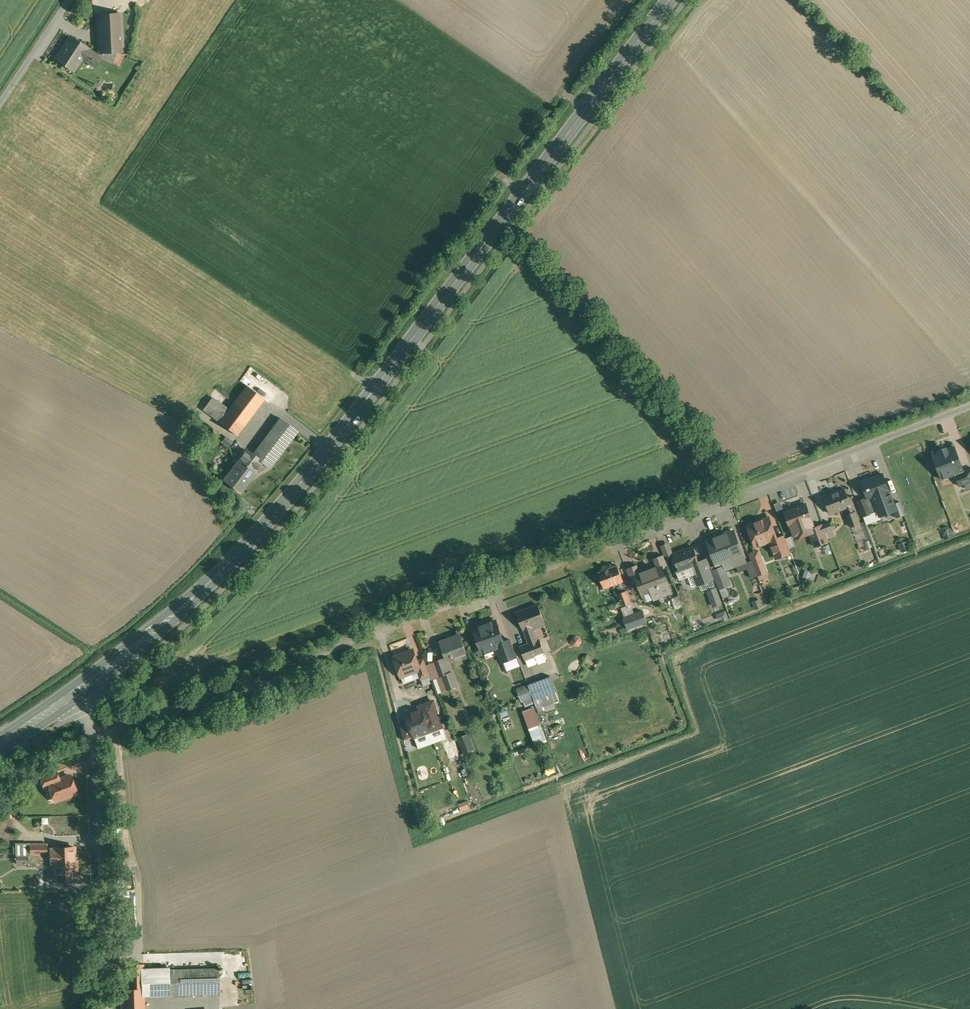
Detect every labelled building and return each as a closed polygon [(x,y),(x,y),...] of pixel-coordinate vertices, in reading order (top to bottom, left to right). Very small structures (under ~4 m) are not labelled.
[(122,14),(97,15),(98,33),(123,32),(122,14)] [(123,32),(98,33),(99,53),(104,53),(124,52),(123,32)] [(98,55),(71,37),(56,59),(74,71),(82,58),(95,67),(104,53),(99,53),(98,55)] [(247,385),(229,410),(213,397),(203,410),(220,422),(237,436),(265,399),(247,385)] [(281,418),(254,455),(253,456),(262,462),(269,468),(298,431),(281,418)] [(233,442),(226,437),(223,442),(229,447),(233,442)] [(954,448),(947,451),(947,450),(945,449),(941,451),(940,452),(940,453),(933,456),(942,480),(955,475),(964,472),(954,448)] [(247,450),(233,469),(233,470),(225,481),(240,493),(241,492),(240,491),(249,479),(250,480),(256,472),(255,471),(262,462),(253,456),(254,455),(247,450)] [(964,472),(955,475),(959,486),(965,484),(969,482),(969,469),(964,472)] [(882,474),(872,478),(873,479),(862,483),(868,498),(868,499),(873,497),(889,491),(882,474)] [(846,489),(824,498),(830,515),(847,508),(850,514),(854,513),(846,489)] [(889,491),(873,497),(878,511),(880,516),(894,511),(896,510),(894,505),(889,491)] [(868,498),(858,502),(867,524),(875,521),(872,513),(878,511),(873,497),(868,499),(868,498)] [(905,515),(900,502),(894,505),(896,510),(894,511),(896,518),(905,515)] [(812,520),(806,504),(805,504),(805,505),(794,509),(794,508),(785,512),(791,528),(795,536),(809,531),(815,529),(815,528),(812,520)] [(850,514),(847,515),(852,527),(861,524),(856,512),(854,513),(850,514)] [(785,536),(778,539),(770,518),(749,526),(755,543),(769,538),(777,560),(791,554),(785,536)] [(830,522),(823,525),(826,533),(833,531),(830,522)] [(823,525),(815,528),(815,529),(809,531),(815,547),(829,542),(826,533),(823,525)] [(717,538),(708,541),(717,565),(722,563),(724,567),(725,570),(745,562),(734,531),(726,534),(725,533),(716,537),(717,538)] [(668,544),(662,546),(667,559),(674,557),(673,555),(668,544)] [(694,547),(673,555),(674,557),(679,571),(676,572),(679,580),(688,577),(692,587),(712,579),(708,568),(708,567),(701,570),(699,564),(700,563),(699,562),(694,547)] [(759,552),(749,555),(757,576),(767,572),(759,552)] [(654,559),(657,567),(661,566),(662,568),(668,566),(664,555),(654,559)] [(708,559),(699,562),(700,563),(699,564),(701,570),(708,567),(708,568),(711,567),(708,559)] [(636,576),(640,574),(637,565),(627,569),(632,584),(638,582),(636,576)] [(624,582),(618,566),(598,573),(604,589),(624,582)] [(640,574),(636,576),(638,582),(643,595),(652,592),(654,599),(671,592),(662,568),(661,566),(657,567),(640,574)] [(724,567),(713,571),(719,588),(730,584),(725,570),(724,567)] [(716,589),(708,592),(714,607),(721,604),(716,589)] [(627,591),(617,594),(622,607),(632,604),(627,591)] [(538,605),(517,614),(523,631),(524,630),(529,644),(538,641),(533,627),(545,622),(538,605)] [(642,611),(624,617),(629,629),(646,622),(642,611)] [(496,621),(489,624),(488,624),(487,623),(484,624),(483,625),(484,626),(474,629),(480,646),(477,647),(480,655),(498,648),(505,645),(504,642),(496,621)] [(460,635),(440,643),(446,660),(466,653),(460,635)] [(511,640),(504,642),(505,645),(498,648),(503,662),(517,657),(511,640)] [(529,644),(521,648),(526,660),(545,653),(540,640),(538,641),(529,644)] [(413,650),(394,658),(401,677),(417,671),(421,669),(418,661),(413,650)] [(430,676),(424,659),(418,661),(421,669),(417,671),(421,679),(430,676)] [(443,659),(435,662),(440,677),(449,674),(443,659)] [(430,676),(421,679),(424,687),(433,683),(430,676)] [(550,677),(528,685),(529,686),(534,701),(556,692),(550,677)] [(529,686),(519,690),(523,701),(525,706),(535,702),(534,701),(529,686)] [(429,697),(407,705),(415,729),(416,732),(420,730),(439,723),(429,697)] [(534,708),(524,712),(530,728),(540,725),(534,708)] [(416,732),(415,729),(402,733),(407,751),(426,744),(420,730),(416,732)] [(57,771),(40,777),(44,789),(50,787),(49,784),(60,780),(57,771)] [(60,780),(49,784),(50,787),(53,794),(56,793),(58,800),(77,793),(76,792),(77,790),(76,787),(74,786),(70,776),(60,780)] [(73,839),(72,816),(54,816),(55,839),(73,839)] [(47,855),(47,843),(30,844),(30,856),(44,855),(47,855)] [(30,856),(28,856),(28,867),(44,866),(44,855),(30,856)] [(74,863),(46,863),(46,872),(53,872),(53,887),(75,887),(75,877),(74,877),(74,863)] [(126,965),(127,989),(122,989),(122,1008),(145,1008),(145,996),(144,970),(144,964),(126,965)] [(219,969),(168,970),(169,995),(220,994),(219,969)] [(168,970),(144,970),(145,996),(169,995),(168,970)]
